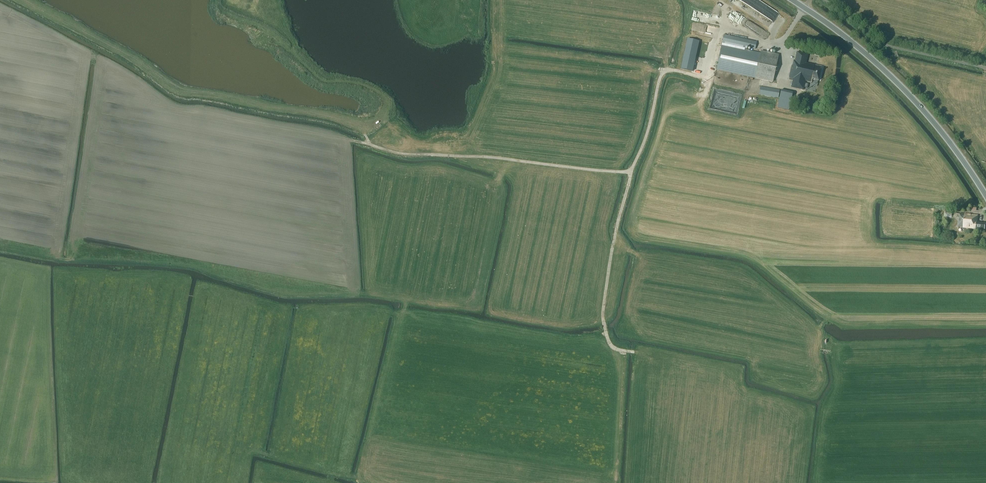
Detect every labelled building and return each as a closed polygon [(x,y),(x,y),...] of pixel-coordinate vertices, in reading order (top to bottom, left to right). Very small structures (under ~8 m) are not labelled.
[(741,1),(773,21),(779,11),(760,0),(742,0),(741,1)] [(744,23),(747,18),(730,9),(727,14),(744,23)] [(716,70),(755,79),(772,83),(778,56),(761,52),(760,54),(744,50),(745,47),(754,49),(756,43),(724,35),(716,70)] [(687,39),(681,69),(693,71),(699,41),(687,39)] [(793,81),(791,88),(803,90),(805,82),(811,83),(812,80),(818,81),(821,67),(806,64),(808,55),(796,53),(795,61),(794,61),(792,66),(789,80),(793,81)] [(778,98),(779,90),(760,87),(759,95),(778,98)] [(790,110),(793,93),(781,90),(778,108),(790,110)] [(960,214),(959,228),(976,230),(976,229),(985,230),(985,223),(977,222),(978,216),(971,215),(971,216),(968,216),(968,215),(960,214)]
